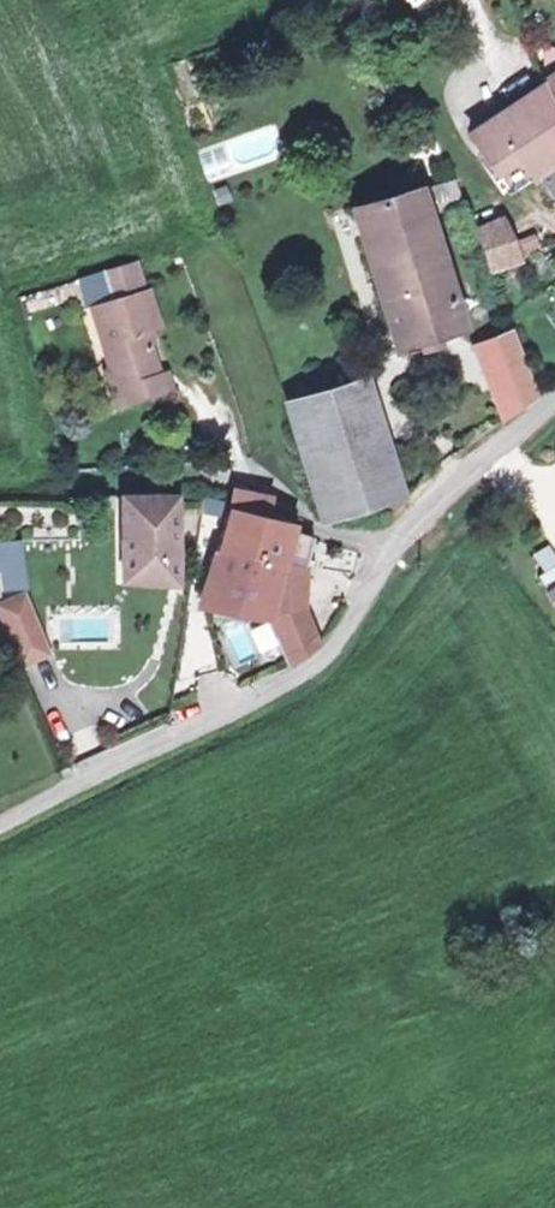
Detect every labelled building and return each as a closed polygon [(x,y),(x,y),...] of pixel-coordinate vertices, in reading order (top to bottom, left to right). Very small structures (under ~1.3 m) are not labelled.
[(412,9),(423,0),(405,0),(412,9)] [(554,116),(554,74),(537,86),(554,116)] [(534,176),(554,163),(554,116),(537,86),(463,136),(503,195),(534,176)] [(205,182),(284,156),(274,124),(195,149),(205,182)] [(534,176),(554,207),(554,163),(534,176)] [(450,174),(413,185),(420,209),(459,197),(450,174)] [(420,209),(413,185),(346,206),(388,344),(455,324),(420,209)] [(473,237),(500,229),(507,226),(501,203),(465,214),(473,237)] [(500,229),(473,237),(484,267),(510,260),(505,246),(500,229)] [(533,237),(505,246),(510,260),(537,251),(533,237)] [(168,389),(160,364),(152,367),(140,327),(154,324),(142,285),(135,288),(125,256),(96,265),(106,296),(95,300),(102,324),(95,326),(112,382),(125,377),(132,399),(168,389)] [(482,384),(521,368),(505,324),(466,340),(482,384)] [(521,368),(482,384),(494,420),(530,393),(521,368)] [(281,404),(316,514),(397,492),(361,381),(281,404)] [(118,490),(120,575),(174,576),(173,490),(118,490)] [(212,545),(305,566),(309,567),(310,559),(304,558),(308,537),(292,533),(293,530),(286,529),(288,522),(263,518),(256,517),(261,498),(225,491),(212,545)] [(533,551),(544,584),(554,580),(554,554),(552,544),(533,551)] [(299,607),(305,566),(212,545),(197,604),(265,619),(286,660),(313,641),(299,607)] [(554,606),(554,584),(545,589),(554,606)] [(0,599),(0,605),(21,657),(44,648),(21,590),(0,599)] [(216,625),(234,664),(252,655),(234,617),(216,625)] [(256,654),(274,647),(265,624),(247,631),(256,654)]
